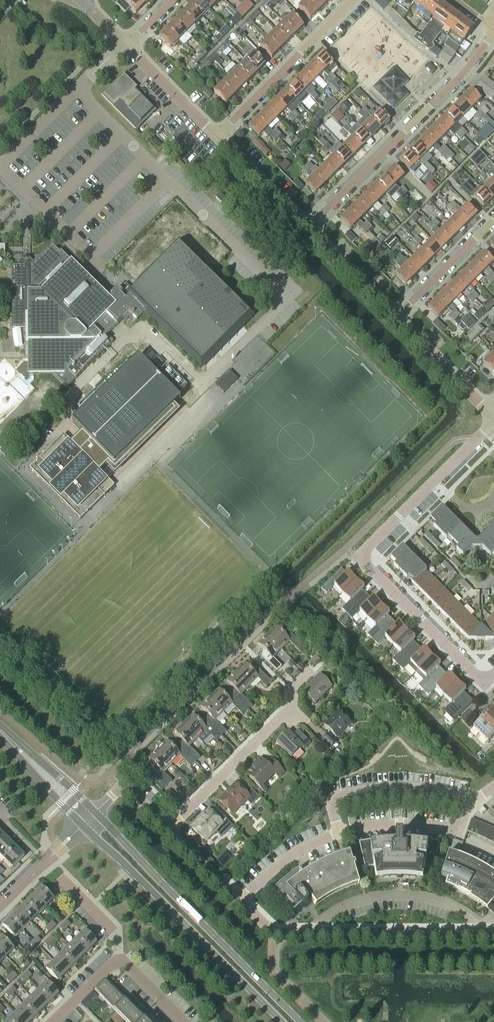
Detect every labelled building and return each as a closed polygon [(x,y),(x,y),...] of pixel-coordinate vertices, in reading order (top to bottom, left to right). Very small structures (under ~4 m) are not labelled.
[(130,9),(135,14),(143,6),(137,0),(120,0),(116,4),(126,14),(130,9)] [(191,6),(202,18),(210,10),(200,0),(197,0),(191,6)] [(210,10),(218,2),(216,0),(200,0),(210,10)] [(235,11),(238,14),(237,14),(242,18),(245,15),(254,7),(247,0),(235,11)] [(326,4),(322,0),(307,0),(306,1),(318,12),(326,4)] [(374,2),(383,11),(387,6),(381,0),(376,0),(374,2)] [(392,1),(387,6),(383,11),(387,15),(398,26),(408,36),(421,46),(438,58),(442,53),(446,47),(456,54),(456,53),(459,49),(465,41),(474,29),(461,19),(449,10),(436,0),(391,0),(392,1)] [(310,20),(318,12),(306,1),(298,8),(310,20)] [(273,13),(268,8),(264,4),(260,7),(264,12),(265,11),(270,16),(273,13)] [(191,6),(183,14),(195,25),(202,18),(191,6)] [(230,6),(226,9),(234,18),(238,22),(242,18),(237,14),(238,14),(235,11),(230,6)] [(183,14),(175,22),(187,33),(195,25),(183,14)] [(284,15),(280,19),(284,23),(295,35),(303,27),(292,15),(288,19),(284,15)] [(234,18),(230,21),(234,26),(238,22),(234,18)] [(249,18),(245,22),(250,26),(253,23),(249,18)] [(175,22),(168,29),(179,41),(183,45),(191,37),(187,33),(175,22)] [(238,29),(237,30),(242,34),(246,30),(250,26),(245,22),(242,26),(238,29)] [(284,23),(276,31),(287,43),(295,35),(284,23)] [(226,25),(218,33),(223,37),(230,30),(226,25)] [(168,29),(160,37),(171,49),(179,41),(168,29)] [(244,37),(242,34),(237,30),(234,33),(238,38),(241,41),(244,37)] [(276,31),(268,39),(279,51),(287,43),(276,31)] [(210,41),(214,46),(218,42),(214,38),(210,41)] [(263,40),(258,45),(260,47),(271,59),(279,51),(268,39),(265,42),(263,40)] [(211,49),(214,46),(210,41),(206,45),(211,49)] [(223,44),(218,49),(222,54),(226,57),(234,50),(230,46),(226,41),(223,44)] [(446,47),(442,53),(452,60),(456,54),(446,47)] [(195,57),(199,61),(202,57),(207,53),(203,48),(195,57)] [(219,57),(222,54),(218,49),(210,57),(215,62),(220,67),(223,63),(218,58),(219,58),(219,57)] [(442,53),(438,58),(448,66),(452,60),(442,53)] [(246,62),(257,73),(265,65),(254,54),(250,57),(247,55),(244,58),(247,61),(246,62)] [(323,54),(314,63),(324,73),(329,77),(332,74),(338,68),(323,54)] [(195,65),(199,61),(195,57),(191,60),(195,65)] [(211,66),(215,62),(210,57),(202,65),(206,70),(210,65),(211,66)] [(242,65),(238,69),(244,76),(249,81),(257,73),(246,62),(242,65)] [(314,63),(305,72),(314,82),(319,77),(324,73),(314,63)] [(429,63),(425,66),(432,74),(436,71),(429,63)] [(241,89),(249,81),(244,76),(235,66),(228,74),(230,77),(241,89)] [(393,67),(393,68),(372,88),(393,109),(407,95),(400,88),(407,82),(393,67)] [(193,71),(188,76),(191,79),(196,75),(193,71)] [(305,72),(295,81),(310,96),(313,93),(315,91),(310,86),(314,82),(305,72)] [(332,74),(329,77),(333,82),(337,79),(332,74)] [(136,88),(123,75),(102,96),(135,129),(154,110),(134,90),(136,88)] [(493,93),(493,84),(483,76),(479,82),(493,93)] [(233,96),(241,89),(230,77),(222,85),(233,96)] [(329,77),(325,81),(330,86),(333,82),(329,77)] [(337,79),(333,82),(339,88),(342,84),(337,79)] [(295,81),(286,91),(296,100),(300,105),(301,105),(310,96),(295,81)] [(330,86),(328,88),(336,95),(341,90),(339,88),(333,82),(330,86)] [(493,100),(493,93),(479,82),(475,88),(493,101),(493,100)] [(210,91),(212,89),(208,85),(202,91),(209,99),(214,94),(210,91)] [(226,104),(233,96),(222,85),(214,93),(226,104)] [(358,88),(352,94),(357,99),(363,93),(358,88)] [(286,91),(277,100),(286,110),(291,114),(292,114),(294,111),(295,111),(301,105),(300,105),(296,100),(286,91)] [(472,91),(463,100),(472,109),(481,100),(472,91)] [(313,93),(310,96),(315,101),(318,98),(313,93)] [(277,100),(267,109),(277,119),(286,110),(277,100)] [(463,100),(454,109),(463,118),(472,109),(463,100)] [(340,107),(345,112),(351,107),(346,102),(340,107)] [(365,108),(361,111),(366,116),(370,113),(365,108)] [(267,109),(258,118),(268,128),(277,119),(267,109)] [(454,109),(445,117),(464,136),(467,133),(458,124),(463,118),(454,109)] [(337,110),(331,116),(338,123),(344,117),(337,110)] [(485,115),(480,110),(476,114),(481,119),(490,127),(493,130),(493,129),(493,123),(485,115)] [(361,111),(358,114),(363,119),(366,116),(361,111)] [(370,113),(366,116),(380,130),(390,121),(380,111),(375,116),(371,112),(370,113)] [(318,113),(314,118),(318,122),(322,118),(318,113)] [(478,122),(481,119),(476,114),(473,117),(478,122)] [(363,119),(357,125),(361,129),(371,139),(380,130),(366,116),(363,119)] [(445,117),(436,126),(446,136),(450,132),(453,135),(456,135),(460,140),(464,136),(445,117)] [(258,118),(249,128),(258,137),(263,133),(268,138),(270,136),(274,141),(278,138),(273,133),(272,132),(268,128),(258,118)] [(351,131),(348,134),(352,139),(362,148),(371,139),(361,129),(357,125),(351,131)] [(346,126),(343,129),(348,134),(351,131),(346,126)] [(436,126),(427,135),(437,145),(446,136),(436,126)] [(490,127),(481,136),(485,140),(493,131),(493,130),(490,127)] [(272,132),(273,133),(278,138),(281,142),(285,138),(281,134),(276,129),(272,132)] [(427,135),(418,144),(428,153),(433,148),(438,152),(443,157),(447,161),(450,159),(441,149),(437,145),(427,135)] [(480,136),(474,142),(478,147),(485,140),(480,136)] [(265,148),(256,139),(253,143),(261,151),(265,148)] [(352,139),(343,148),(352,158),(362,148),(352,139)] [(332,149),(329,152),(330,153),(333,157),(343,167),(352,158),(343,148),(338,143),(332,149)] [(471,143),(465,149),(470,155),(476,149),(471,143)] [(418,144),(409,153),(419,162),(428,172),(432,176),(435,173),(435,171),(427,163),(433,158),(428,153),(418,144)] [(444,146),(441,149),(450,159),(451,160),(455,156),(449,151),(444,146)] [(324,148),(321,151),(327,156),(330,153),(329,152),(324,148)] [(477,168),(486,158),(479,151),(469,160),(477,168)] [(409,153),(400,162),(410,171),(414,176),(420,170),(425,175),(425,174),(428,172),(419,162),(409,153)] [(330,160),(324,166),(334,176),(343,167),(333,157),(330,160)] [(285,160),(279,166),(285,171),(291,166),(285,160)] [(309,162),(306,166),(311,171),(315,175),(324,185),(334,176),(324,166),(319,171),(315,167),(314,167),(309,162)] [(306,166),(303,169),(307,174),(311,171),(306,166)] [(386,176),(395,186),(404,177),(395,167),(386,176)] [(311,179),(305,184),(315,194),(324,185),(315,175),(311,171),(307,174),(307,175),(311,179)] [(484,181),(487,177),(482,172),(479,176),(484,181)] [(386,176),(377,185),(386,195),(391,200),(397,194),(401,198),(404,202),(408,198),(404,195),(400,191),(400,190),(395,186),(386,176)] [(297,179),(293,182),(300,190),(304,186),(297,179)] [(437,187),(431,181),(425,187),(431,193),(437,187)] [(483,190),(492,200),(493,199),(493,184),(492,182),(483,190)] [(466,183),(461,187),(474,199),(482,208),(483,209),(492,200),(483,190),(479,187),(475,191),(466,183)] [(386,195),(377,185),(368,194),(377,203),(386,195)] [(400,191),(404,195),(408,192),(403,187),(400,190),(400,191)] [(219,193),(215,197),(223,205),(227,201),(219,193)] [(368,212),(377,203),(368,194),(359,203),(368,212)] [(449,200),(447,203),(449,205),(454,210),(458,214),(468,224),(477,216),(476,215),(467,206),(461,211),(457,207),(452,202),(451,201),(449,200)] [(350,211),(359,221),(360,221),(368,212),(359,203),(350,211)] [(382,208),(387,213),(390,209),(385,204),(382,208)] [(455,218),(449,223),(459,233),(468,224),(458,214),(454,210),(449,205),(446,208),(455,218)] [(378,211),(383,216),(386,219),(389,216),(386,213),(387,213),(382,208),(378,211)] [(350,211),(341,220),(350,230),(356,224),(360,229),(364,225),(360,221),(359,221),(350,211)] [(411,218),(415,223),(420,218),(416,214),(411,218)] [(431,222),(436,228),(439,224),(434,219),(431,222)] [(364,225),(369,230),(372,227),(367,222),(364,225)] [(436,236),(432,241),(442,251),(450,242),(441,232),(436,228),(431,222),(428,226),(433,231),(432,232),(436,236)] [(450,242),(459,233),(449,223),(441,232),(450,242)] [(401,227),(407,233),(410,229),(405,224),(401,227)] [(364,225),(360,229),(365,234),(368,231),(369,230),(364,225)] [(356,239),(349,231),(345,235),(352,243),(356,239)] [(413,240),(418,245),(422,242),(417,237),(413,240)] [(415,249),(418,245),(413,240),(410,244),(415,249)] [(433,260),(442,251),(432,241),(423,250),(433,260)] [(25,329),(26,342),(26,343),(27,344),(28,344),(28,374),(52,374),(66,389),(110,344),(104,338),(129,314),(136,321),(146,312),(201,367),(203,366),(253,315),(179,242),(131,291),(128,287),(125,290),(122,287),(119,290),(118,288),(111,295),(106,290),(103,292),(61,250),(59,252),(52,244),(33,262),(30,259),(22,259),(19,263),(19,265),(12,265),(12,288),(5,288),(5,302),(12,302),(12,329),(25,329)] [(388,242),(384,245),(388,250),(392,246),(388,242)] [(433,260),(423,250),(414,258),(424,268),(433,260)] [(489,276),(492,272),(488,268),(493,262),(484,253),(475,262),(489,276)] [(396,258),(401,263),(404,260),(399,255),(396,258)] [(415,277),(405,267),(401,263),(396,258),(392,261),(402,271),(396,276),(406,286),(415,277)] [(415,277),(424,268),(414,258),(405,267),(415,277)] [(466,271),(475,281),(484,272),(488,276),(489,276),(475,262),(466,271)] [(456,280),(466,290),(470,295),(474,292),(475,290),(470,286),(475,281),(466,271),(456,280)] [(493,282),(493,281),(489,276),(488,276),(489,276),(485,279),(491,285),(493,282)] [(456,300),(466,290),(456,280),(447,290),(456,300)] [(447,290),(437,299),(447,309),(451,313),(455,310),(457,308),(452,304),(456,300),(447,290)] [(470,295),(475,300),(479,297),(474,292),(470,295)] [(472,303),(475,300),(470,295),(467,298),(472,303)] [(438,318),(447,309),(437,299),(428,308),(438,318)] [(478,321),(486,312),(482,308),(477,314),(472,309),(469,311),(478,321)] [(451,313),(456,318),(456,319),(460,315),(455,310),(451,313)] [(453,322),(459,328),(463,331),(466,328),(456,319),(456,318),(453,321),(453,322)] [(434,326),(440,333),(445,328),(436,319),(431,324),(434,326)] [(470,319),(464,325),(468,330),(475,324),(470,319)] [(476,328),(481,333),(484,330),(479,325),(476,328)] [(473,331),(478,336),(481,333),(476,328),(473,331)] [(469,334),(475,339),(478,336),(473,331),(469,334)] [(471,343),(475,339),(469,334),(466,337),(471,343)] [(483,364),(493,375),(493,354),(483,364)] [(64,435),(30,469),(50,489),(51,489),(60,499),(80,520),(115,486),(101,472),(108,465),(115,472),(178,411),(173,406),(180,399),(139,357),(132,365),(127,359),(75,410),(80,415),(73,423),(82,432),(71,442),(64,435)] [(103,368),(108,372),(114,365),(110,361),(103,368)] [(223,394),(238,379),(229,371),(215,385),(223,394)] [(89,383),(93,387),(100,379),(97,376),(89,383)] [(7,445),(1,438),(0,439),(0,452),(5,457),(12,450),(7,445)] [(448,537),(453,542),(465,530),(456,520),(453,517),(442,507),(430,519),(436,524),(433,526),(446,539),(448,537)] [(453,542),(458,547),(456,549),(463,556),(471,548),(482,548),(491,556),(493,552),(493,536),(488,530),(478,540),(475,540),(465,530),(453,542)] [(429,540),(432,537),(428,532),(424,535),(429,540)] [(433,545),(437,541),(432,537),(429,540),(433,545)] [(422,546),(426,543),(421,538),(418,542),(422,546)] [(427,551),(431,548),(426,543),(422,546),(427,551)] [(425,570),(426,571),(427,570),(403,546),(391,558),(396,563),(394,565),(407,578),(409,576),(414,581),(425,570)] [(342,594),(356,580),(348,572),(346,574),(341,569),(321,589),(327,594),(335,587),(342,594)] [(434,579),(426,571),(425,570),(414,581),(411,583),(421,592),(434,579)] [(434,579),(421,592),(430,602),(444,589),(434,579)] [(347,615),(367,595),(362,590),(364,588),(356,580),(342,594),(350,602),(342,609),(347,615)] [(444,589),(430,602),(440,612),(453,598),(444,589)] [(367,620),(382,606),(374,597),(371,600),(367,595),(347,615),(352,620),(360,612),(367,620)] [(453,598),(440,612),(449,621),(463,608),(453,598)] [(372,640),(392,620),(388,616),(390,614),(382,606),(367,620),(375,627),(367,635),(372,640)] [(463,608),(449,621),(459,631),(472,618),(463,608)] [(481,626),(481,640),(493,640),(493,620),(491,617),(481,626)] [(472,618),(459,631),(468,640),(469,640),(481,640),(481,626),(472,618)] [(393,645),(407,631),(399,623),(397,625),(392,620),(372,640),(378,645),(385,638),(393,645)] [(306,648),(289,631),(285,635),(276,626),(267,635),(281,649),(289,641),(301,653),(306,648)] [(398,666),(418,646),(413,641),(415,639),(407,631),(393,645),(400,653),(393,660),(398,666)] [(273,658),(281,649),(267,635),(258,644),(266,652),(262,656),(277,671),(282,666),(273,658)] [(418,646),(398,666),(403,671),(408,666),(415,673),(418,671),(432,657),(424,648),(422,651),(418,646)] [(418,671),(415,673),(423,681),(418,686),(423,691),(443,671),(438,667),(440,665),(432,657),(418,671)] [(236,672),(250,686),(258,678),(267,687),(271,682),(256,667),(252,671),(245,663),(236,672)] [(444,696),(458,682),(450,674),(448,676),(443,671),(423,691),(428,696),(436,689),(444,696)] [(242,694),(250,686),(236,672),(227,681),(234,689),(230,693),(248,710),(253,705),(242,694)] [(315,703),(332,686),(320,675),(304,691),(315,703)] [(458,682),(444,696),(451,704),(443,711),(453,722),(473,702),(464,692),(466,690),(458,682)] [(248,710),(230,693),(226,697),(219,689),(210,698),(224,712),(232,704),(243,715),(248,710)] [(215,720),(224,712),(210,698),(201,707),(208,715),(204,719),(222,736),(226,731),(215,720)] [(367,706),(375,714),(378,711),(370,702),(367,706)] [(473,727),(488,742),(493,736),(493,707),(473,727)] [(324,725),(336,737),(350,722),(338,710),(324,725)] [(222,736),(204,719),(200,723),(193,715),(184,724),(198,738),(203,743),(211,735),(217,741),(222,736)] [(189,747),(198,738),(184,724),(175,733),(182,741),(178,745),(196,762),(200,757),(189,747)] [(300,732),(295,738),(288,731),(276,743),(291,758),(302,747),(305,749),(311,743),(300,732)] [(327,734),(323,738),(332,746),(336,742),(327,734)] [(196,762),(178,745),(175,748),(167,741),(158,750),(172,764),(180,756),(191,767),(196,762)] [(164,772),(172,764),(158,750),(149,759),(156,767),(147,776),(162,791),(172,781),(164,772)] [(253,775),(250,778),(261,789),(275,774),(279,777),(284,772),(274,762),(269,767),(260,759),(249,770),(253,775)] [(232,814),(247,800),(251,805),(258,798),(248,788),(244,792),(236,783),(219,800),(232,814)] [(199,820),(191,828),(205,841),(219,827),(225,833),(232,827),(226,821),(227,820),(216,809),(212,814),(209,810),(204,816),(203,815),(203,816),(199,820),(199,819),(199,820)] [(493,844),(493,829),(484,824),(471,819),(467,832),(478,836),(490,842),(493,844)] [(9,840),(1,832),(0,834),(0,849),(9,840)] [(359,843),(365,869),(373,867),(382,866),(384,876),(390,876),(397,876),(397,878),(401,878),(401,876),(408,876),(415,876),(416,866),(425,867),(434,869),(439,843),(427,841),(415,839),(403,838),(395,838),(383,839),(371,840),(359,843)] [(17,848),(9,840),(0,849),(0,854),(5,860),(17,848)] [(453,840),(449,852),(458,856),(463,843),(453,840)] [(17,848),(5,860),(13,867),(25,856),(17,848)] [(221,867),(229,860),(231,858),(224,852),(215,861),(221,867)] [(273,892),(294,913),(302,906),(303,907),(304,907),(305,907),(306,907),(307,906),(308,906),(308,905),(309,904),(309,903),(309,902),(309,901),(308,901),(310,899),(315,905),(321,900),(333,893),(346,887),(359,883),(350,854),(342,857),(334,860),(326,863),(319,867),(311,871),(304,875),(301,869),(293,875),(286,880),(279,886),(273,892)] [(441,879),(448,882),(447,885),(446,887),(445,888),(449,890),(453,892),(457,893),(461,895),(465,897),(469,900),(473,902),(476,904),(480,907),(483,910),(486,913),(488,911),(489,909),(492,907),(493,909),(493,876),(483,869),(471,862),(458,857),(449,854),(441,879)] [(42,887),(34,895),(46,907),(54,899),(42,887)] [(34,895),(26,903),(38,915),(46,907),(34,895)] [(26,903),(19,911),(31,922),(38,915),(26,903)] [(19,911),(11,918),(23,930),(31,922),(19,911)] [(11,918),(3,926),(15,938),(23,930),(11,918)] [(85,931),(77,939),(89,951),(97,943),(85,931)] [(0,940),(0,951),(6,957),(15,949),(3,937),(0,940)] [(77,939),(70,947),(81,958),(89,951),(77,939)] [(70,947),(62,954),(74,966),(81,958),(70,947)] [(36,951),(32,956),(36,960),(40,955),(36,951)] [(62,954),(54,962),(66,973),(74,966),(62,954)] [(25,960),(21,964),(25,968),(29,964),(25,960)] [(54,962),(46,970),(58,981),(66,973),(54,962)] [(10,967),(5,972),(9,976),(14,971),(10,967)] [(105,981),(95,991),(126,1021),(146,1021),(105,981)] [(47,982),(39,990),(51,1002),(59,994),(47,982)] [(39,990),(31,998),(43,1009),(51,1002),(39,990)] [(31,998),(24,1005),(36,1017),(43,1009),(31,998)] [(16,1013),(25,1021),(31,1021),(36,1017),(24,1005),(16,1013)] [(8,1021),(10,1021),(25,1021),(16,1013),(8,1021)]
